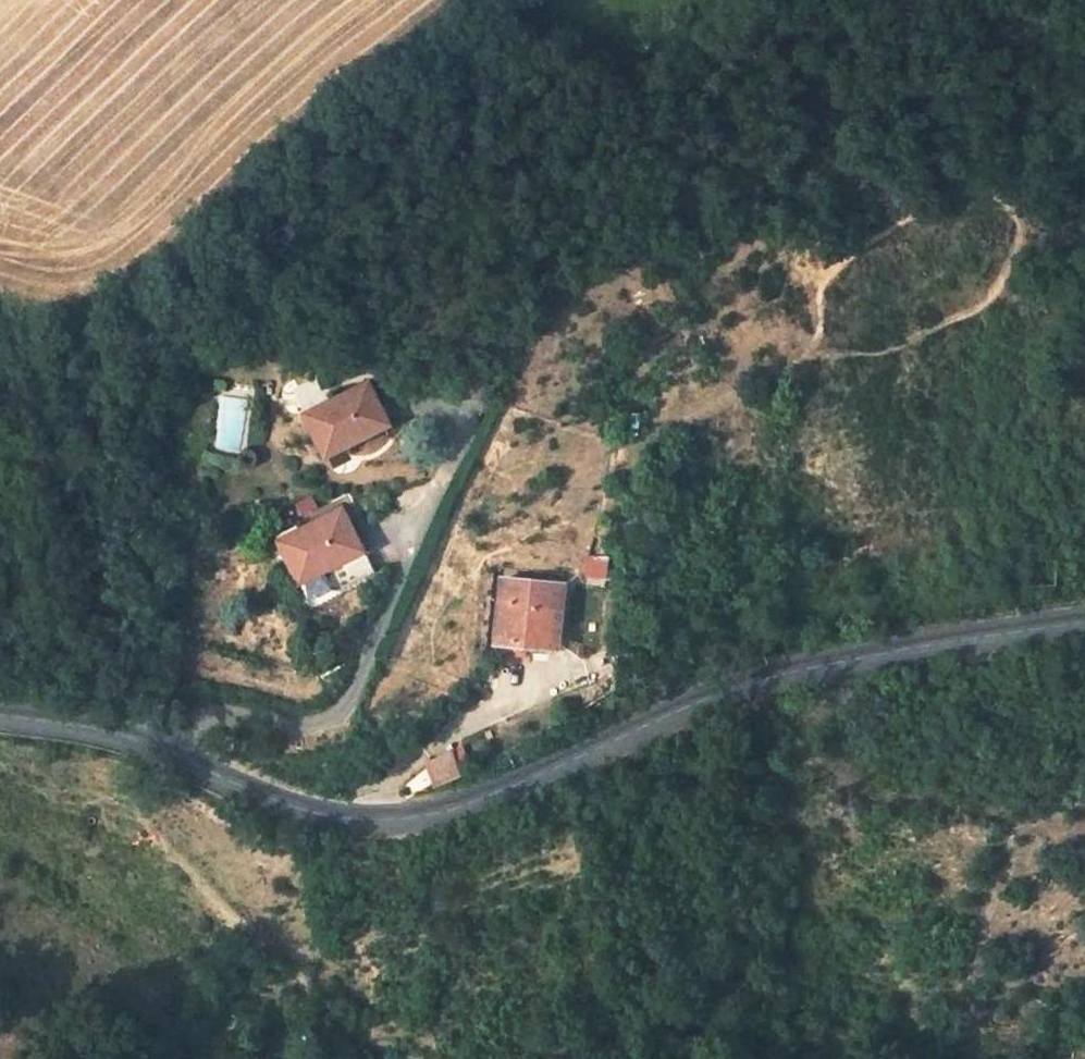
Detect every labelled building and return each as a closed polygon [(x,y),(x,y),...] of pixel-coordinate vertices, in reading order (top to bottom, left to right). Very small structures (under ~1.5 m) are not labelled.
[(305,415),(323,459),(391,432),(373,387),(305,415)] [(297,504),(304,520),(321,512),(315,497),(297,504)] [(289,582),(356,555),(338,509),(270,537),(289,582)] [(610,576),(610,554),(587,554),(587,577),(610,576)] [(570,584),(506,578),(500,638),(559,643),(562,610),(567,610),(570,584)] [(435,783),(437,782),(457,774),(450,757),(428,766),(435,783)]
